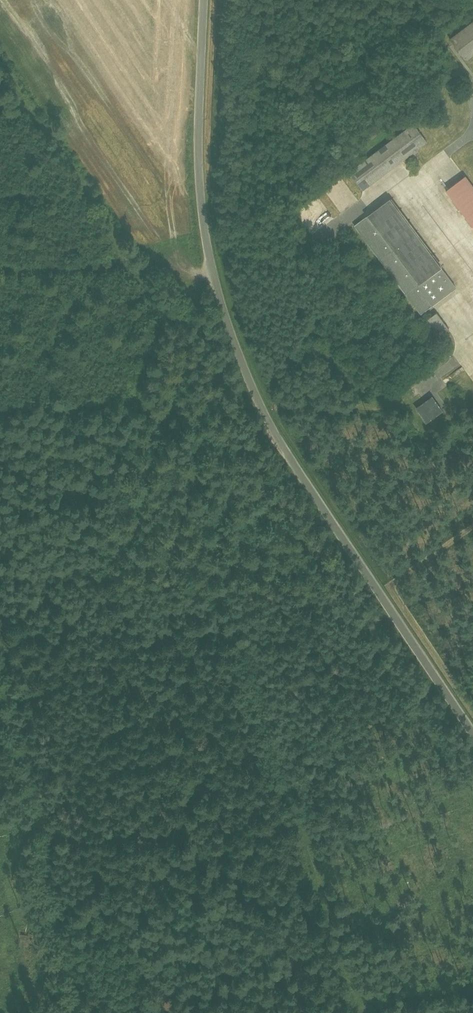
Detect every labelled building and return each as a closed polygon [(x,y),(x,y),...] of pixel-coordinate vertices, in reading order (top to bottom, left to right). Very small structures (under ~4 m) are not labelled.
[(472,61),(472,27),(452,43),(468,64),(472,61)] [(366,194),(428,147),(413,127),(351,175),(366,194)] [(466,179),(446,194),(472,229),(472,189),(466,179)] [(458,292),(391,205),(356,231),(423,319),(458,292)] [(438,336),(452,329),(443,312),(430,319),(438,336)] [(437,397),(420,407),(430,423),(447,413),(437,397)]
